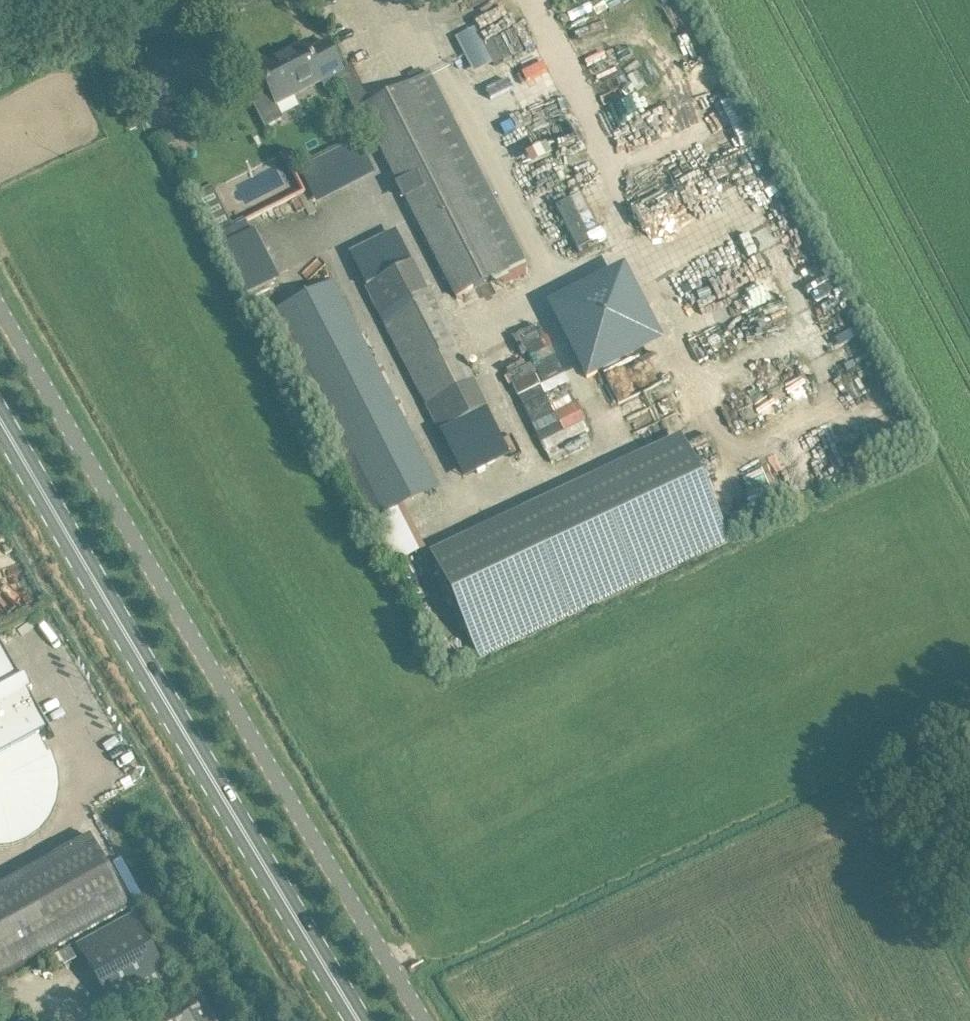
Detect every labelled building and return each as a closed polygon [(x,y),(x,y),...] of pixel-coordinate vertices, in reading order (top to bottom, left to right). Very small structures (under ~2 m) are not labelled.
[(461,39),(477,71),(495,61),(479,30),(461,39)] [(258,68),(265,81),(246,91),(266,128),(284,118),(277,104),(343,71),(337,60),(328,42),(309,52),(305,44),(258,68)] [(362,109),(371,127),(457,297),(524,263),(427,77),(362,109)] [(286,149),(312,204),(377,173),(360,136),(298,166),(289,148),(286,149)] [(562,201),(582,247),(595,242),(575,196),(562,201)] [(251,296),(285,280),(261,227),(226,243),(251,296)] [(439,432),(487,408),(414,261),(365,285),(379,315),(426,404),(439,432)] [(440,488),(335,280),(330,271),(317,278),(321,287),(277,309),(383,517),(440,488)] [(731,272),(694,284),(708,325),(745,313),(731,272)] [(554,422),(581,410),(573,392),(574,392),(566,372),(544,381),(541,373),(514,384),(519,394),(544,384),(552,403),(547,405),(554,422)] [(580,420),(566,424),(573,445),(587,440),(580,420)] [(482,653),(744,541),(698,433),(436,545),(482,653)] [(38,717),(28,698),(31,696),(25,682),(21,684),(0,645),(0,738),(38,717)] [(38,829),(47,817),(52,803),(54,788),(54,774),(50,762),(48,759),(38,740),(48,736),(38,717),(0,738),(0,845),(12,844),(26,838),(38,829)] [(129,907),(90,836),(0,886),(0,978),(129,907)] [(114,1012),(170,981),(133,915),(77,946),(114,1012)] [(199,997),(154,1020),(215,1020),(201,995),(199,997)]
